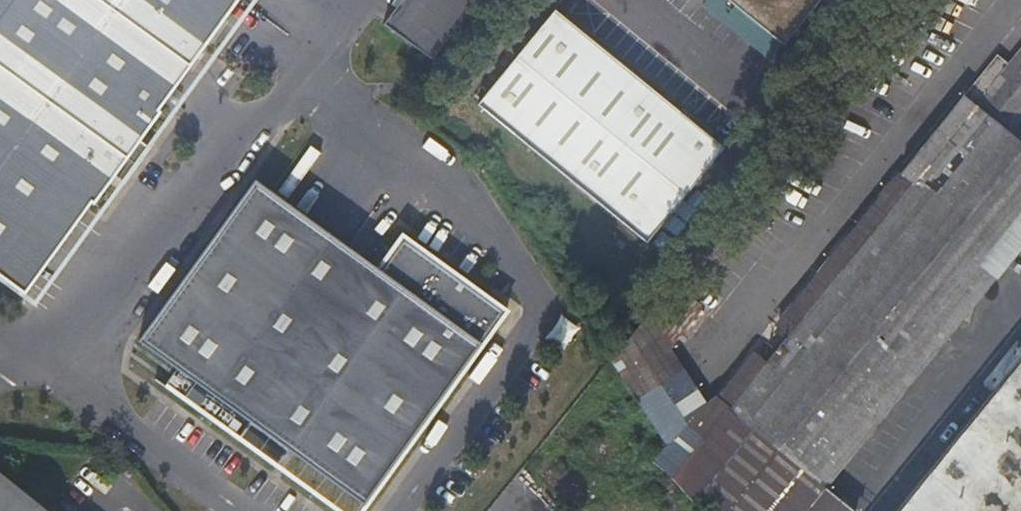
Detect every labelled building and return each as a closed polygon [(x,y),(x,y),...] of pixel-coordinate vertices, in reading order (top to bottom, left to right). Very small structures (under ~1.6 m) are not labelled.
[(21,293),(88,202),(90,203),(111,175),(121,183),(148,146),(137,139),(158,111),(156,109),(235,0),(0,0),(0,278),(21,293)] [(381,24),(430,59),(474,0),(398,0),(381,24)] [(719,3),(777,51),(820,0),(722,0),(719,3)] [(645,243),(722,149),(556,10),(478,104),(645,243)] [(821,486),(1020,239),(1020,132),(1012,124),(1020,113),(1020,45),(1005,65),(993,54),(871,206),(882,217),(727,409),(821,486)] [(255,181),(139,342),(175,367),(286,448),(361,503),(504,310),(400,234),(375,267),(255,181)] [(882,217),(871,206),(716,400),(727,409),(882,217)] [(542,338),(559,351),(577,327),(560,314),(542,338)] [(612,361),(666,442),(692,410),(640,332),(612,361)] [(894,510),(1020,510),(1020,354),(894,510)] [(175,367),(162,385),(336,510),(355,510),(361,503),(286,448),(175,367)] [(705,510),(851,510),(821,486),(727,409),(716,400),(707,392),(692,410),(666,442),(664,445),(654,457),(705,510)] [(0,471),(0,510),(50,510),(0,471)]
